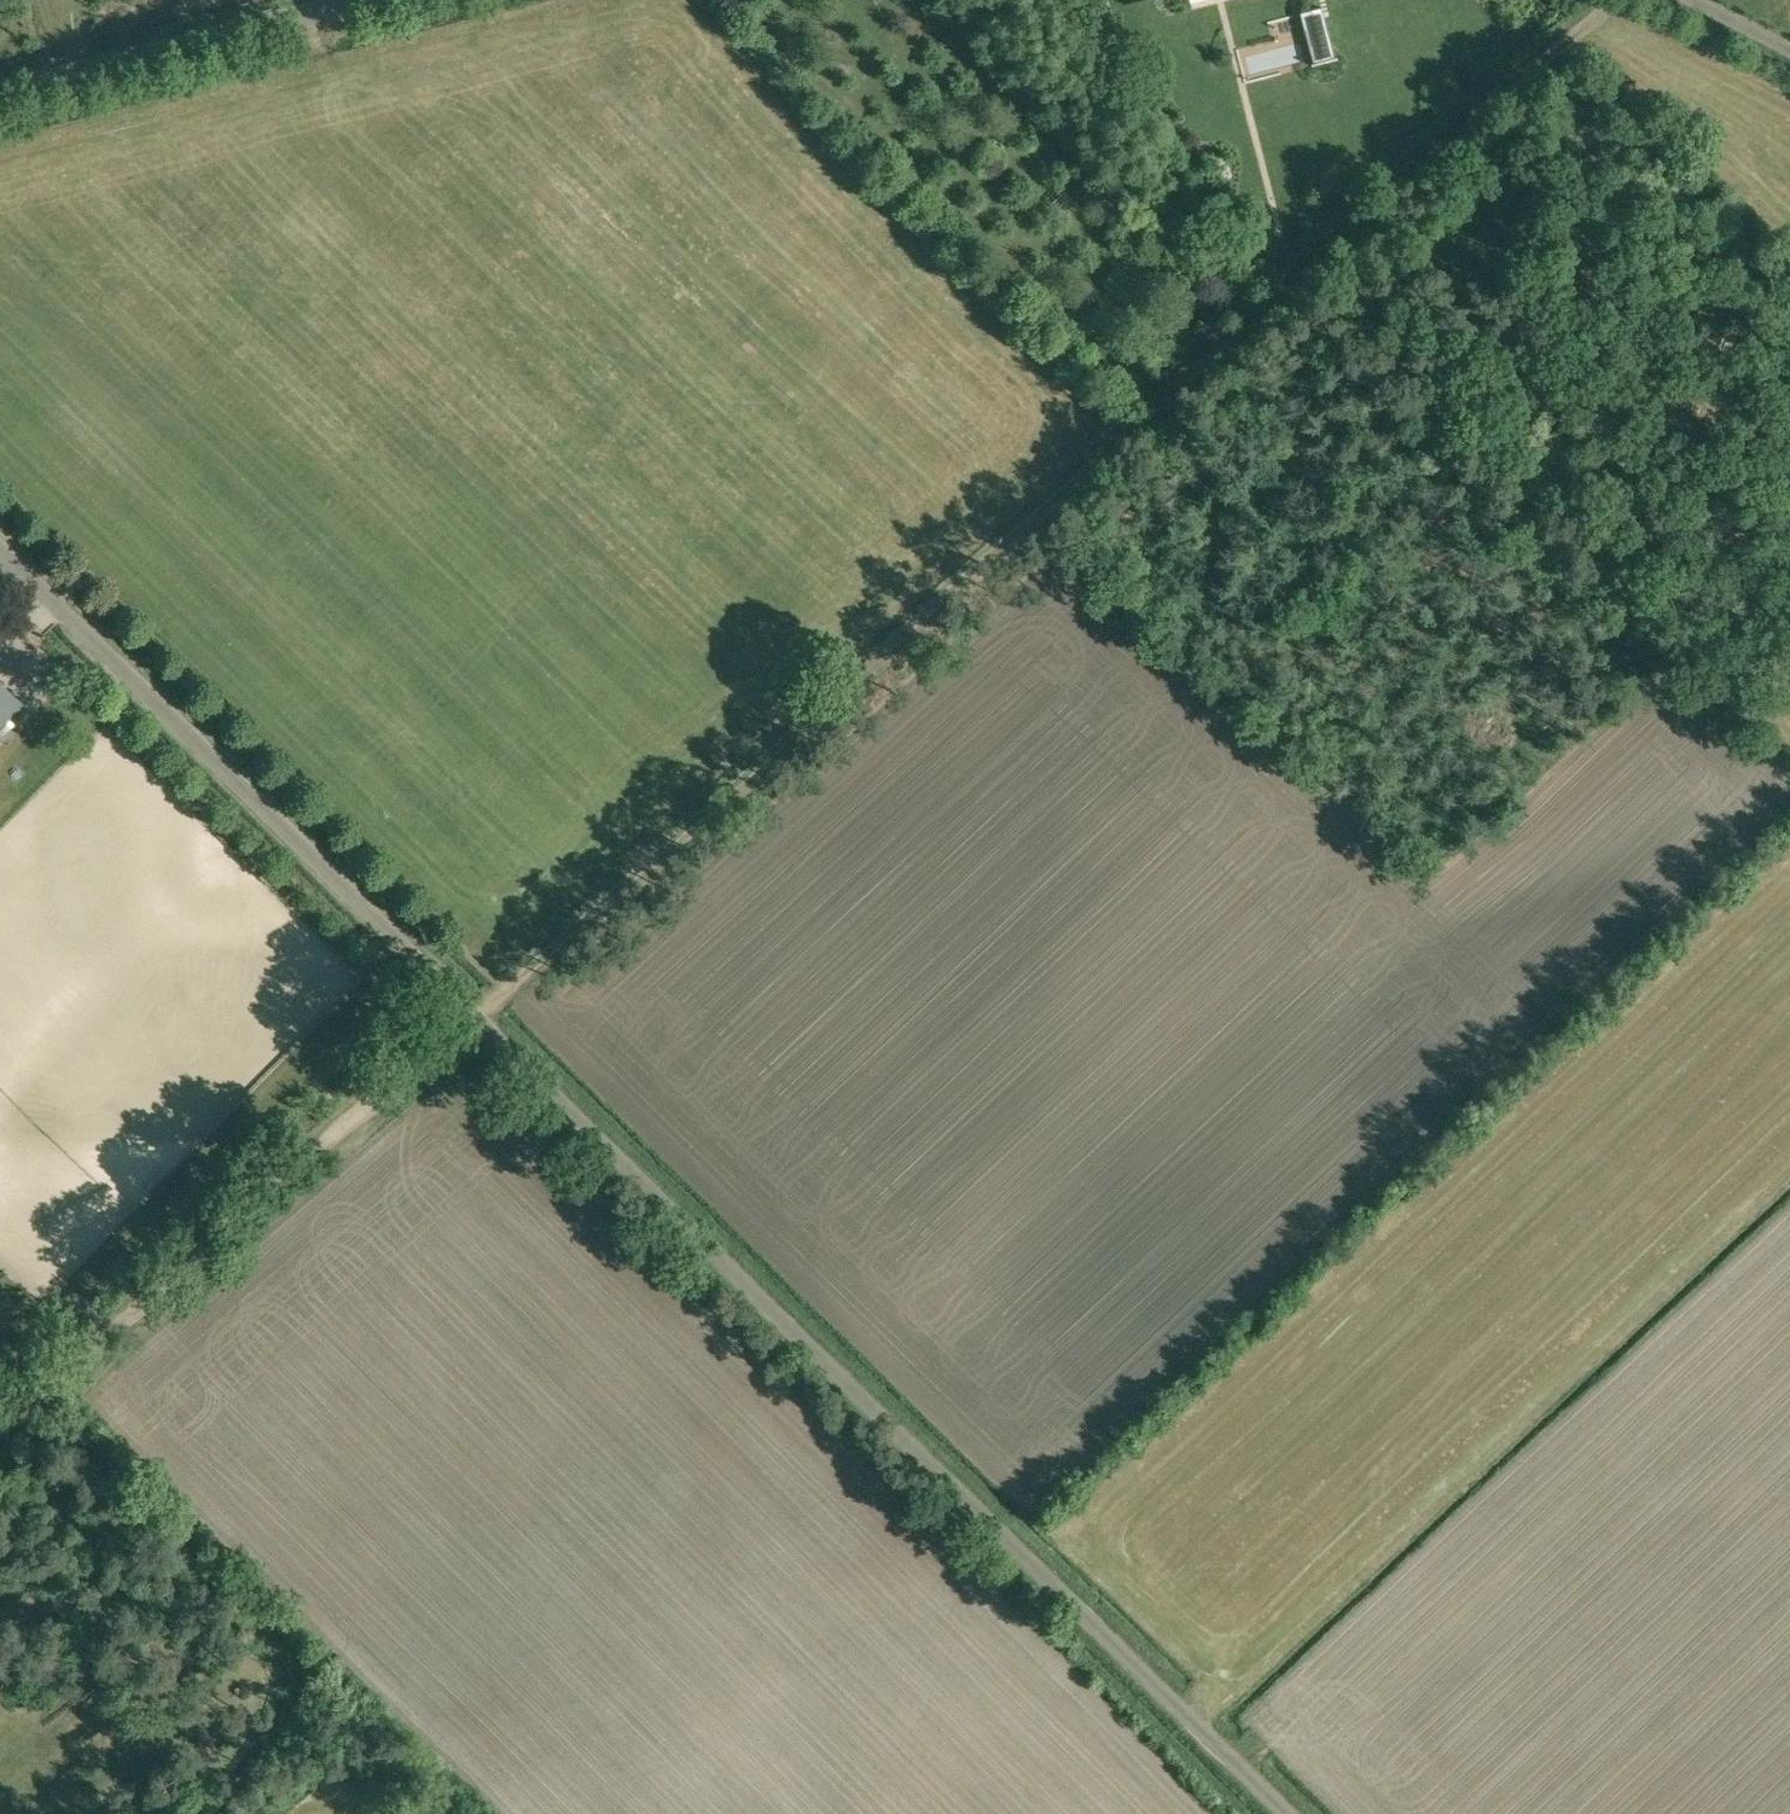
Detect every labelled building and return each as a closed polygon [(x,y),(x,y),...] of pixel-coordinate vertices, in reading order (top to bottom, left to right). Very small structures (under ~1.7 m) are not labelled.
[(21,704),(0,683),(0,725),(21,704)]
